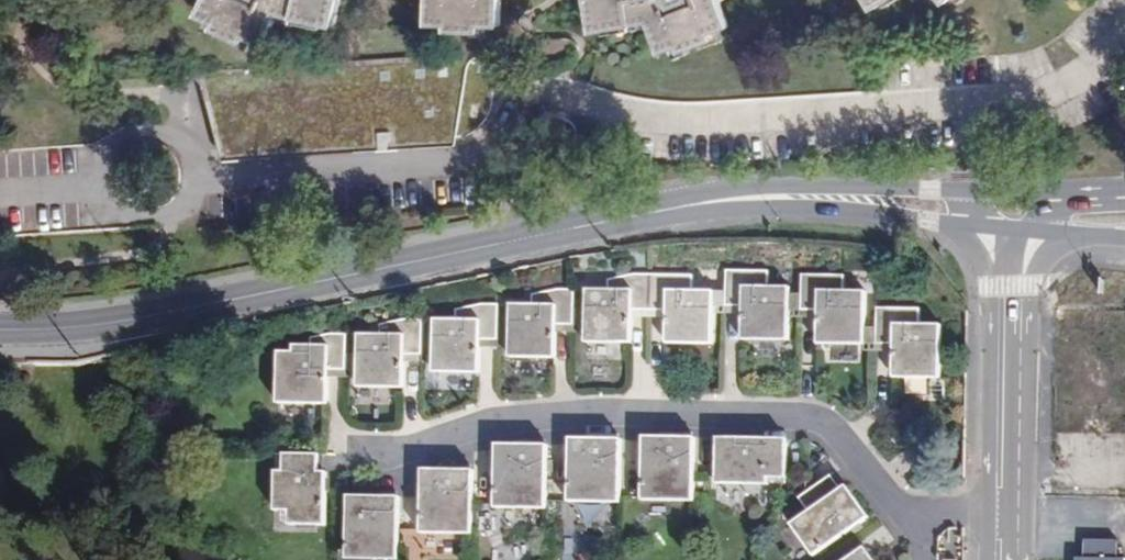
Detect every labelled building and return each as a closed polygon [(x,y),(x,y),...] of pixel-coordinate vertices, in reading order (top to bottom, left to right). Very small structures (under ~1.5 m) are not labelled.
[(199,15),(217,23),(214,29),(246,43),(249,37),(267,44),(280,14),(336,27),(342,0),(206,0),(199,15)] [(429,25),(448,25),(448,32),(483,32),(483,26),(502,27),(503,0),(429,0),(429,25)] [(595,33),(651,23),(663,53),(681,47),(684,53),(716,41),(714,34),(732,27),(721,0),(589,0),(595,33)] [(875,10),(891,0),(869,0),(875,10)] [(470,54),(197,71),(221,153),(458,135),(463,134),(464,137),(467,137),(472,133),(481,125),(488,116),(492,109),(495,86),(506,87),(508,65),(497,58),(470,54)] [(726,291),(725,306),(743,306),(743,314),(742,339),(788,340),(789,317),(789,294),(789,287),(768,287),(768,271),(725,270),(726,291)] [(583,332),(583,342),(629,344),(629,317),(630,310),(648,310),(649,274),(631,273),(605,279),(605,290),(583,289),(583,309),(583,332)] [(649,274),(648,310),(664,310),(664,344),(710,344),(711,313),(711,291),(690,291),(690,275),(649,274)] [(843,275),(801,274),(801,294),(800,310),(818,310),(818,318),(818,344),(864,344),(864,327),(865,291),(844,290),(843,275)] [(507,347),(507,357),(553,358),(553,332),(553,325),(571,325),(572,309),(572,289),(555,289),(529,294),(529,304),(507,304),(507,323),(507,347)] [(725,306),(726,291),(711,291),(711,313),(725,314),(725,306)] [(800,310),(801,294),(789,294),(789,317),(800,318),(800,310)] [(430,362),(430,372),(477,374),(478,347),(478,339),(495,340),(496,323),(496,304),(480,303),(453,309),(453,319),(431,319),(431,339),(430,362)] [(743,314),(743,306),(725,306),(725,314),(743,314)] [(919,308),(876,307),(876,327),(875,344),(893,344),(893,351),(892,378),(940,378),(940,324),(919,324),(919,308)] [(583,332),(583,309),(572,309),(571,325),(571,333),(583,332)] [(818,318),(818,310),(800,310),(800,318),(818,318)] [(355,378),(355,387),(401,389),(402,362),(402,354),(419,355),(419,339),(420,319),(404,318),(377,324),(377,334),(356,334),(355,354),(355,378)] [(507,347),(507,323),(496,323),(495,340),(495,347),(507,347)] [(875,344),(876,327),(864,327),(864,344),(864,351),(875,351),(875,344)] [(275,351),(275,404),(325,404),(326,377),(326,370),(343,370),(344,354),(344,334),(328,333),(308,337),(308,345),(291,345),(290,352),(275,351)] [(430,362),(431,339),(419,339),(419,355),(419,362),(430,362)] [(355,378),(355,354),(344,354),(343,370),(343,378),(355,378)] [(693,502),(694,437),(652,437),(651,442),(642,442),(641,501),(693,502)] [(788,479),(789,442),(754,442),(754,438),(719,437),(718,484),(770,485),(770,478),(788,479)] [(618,503),(619,439),(576,438),(576,444),(567,444),(566,502),(618,503)] [(544,509),(545,445),(503,444),(503,450),(494,449),(493,508),(544,509)] [(277,453),(276,511),(291,511),(290,525),(327,526),(328,472),(321,472),(321,454),(277,453)] [(470,534),(471,470),(429,469),(429,474),(419,474),(418,533),(470,534)] [(836,473),(833,475),(843,489),(846,487),(836,473)] [(810,512),(792,524),(815,556),(871,517),(848,485),(846,487),(843,489),(833,475),(800,497),(810,512)] [(397,496),(354,495),(354,501),(344,501),(344,559),(392,559),(395,559),(397,496)] [(595,536),(569,538),(571,559),(597,559),(595,536)] [(1119,558),(1119,541),(1085,540),(1085,558),(1076,558),(1076,559),(1124,559),(1124,558),(1119,558)] [(848,559),(875,559),(866,547),(848,559)]
